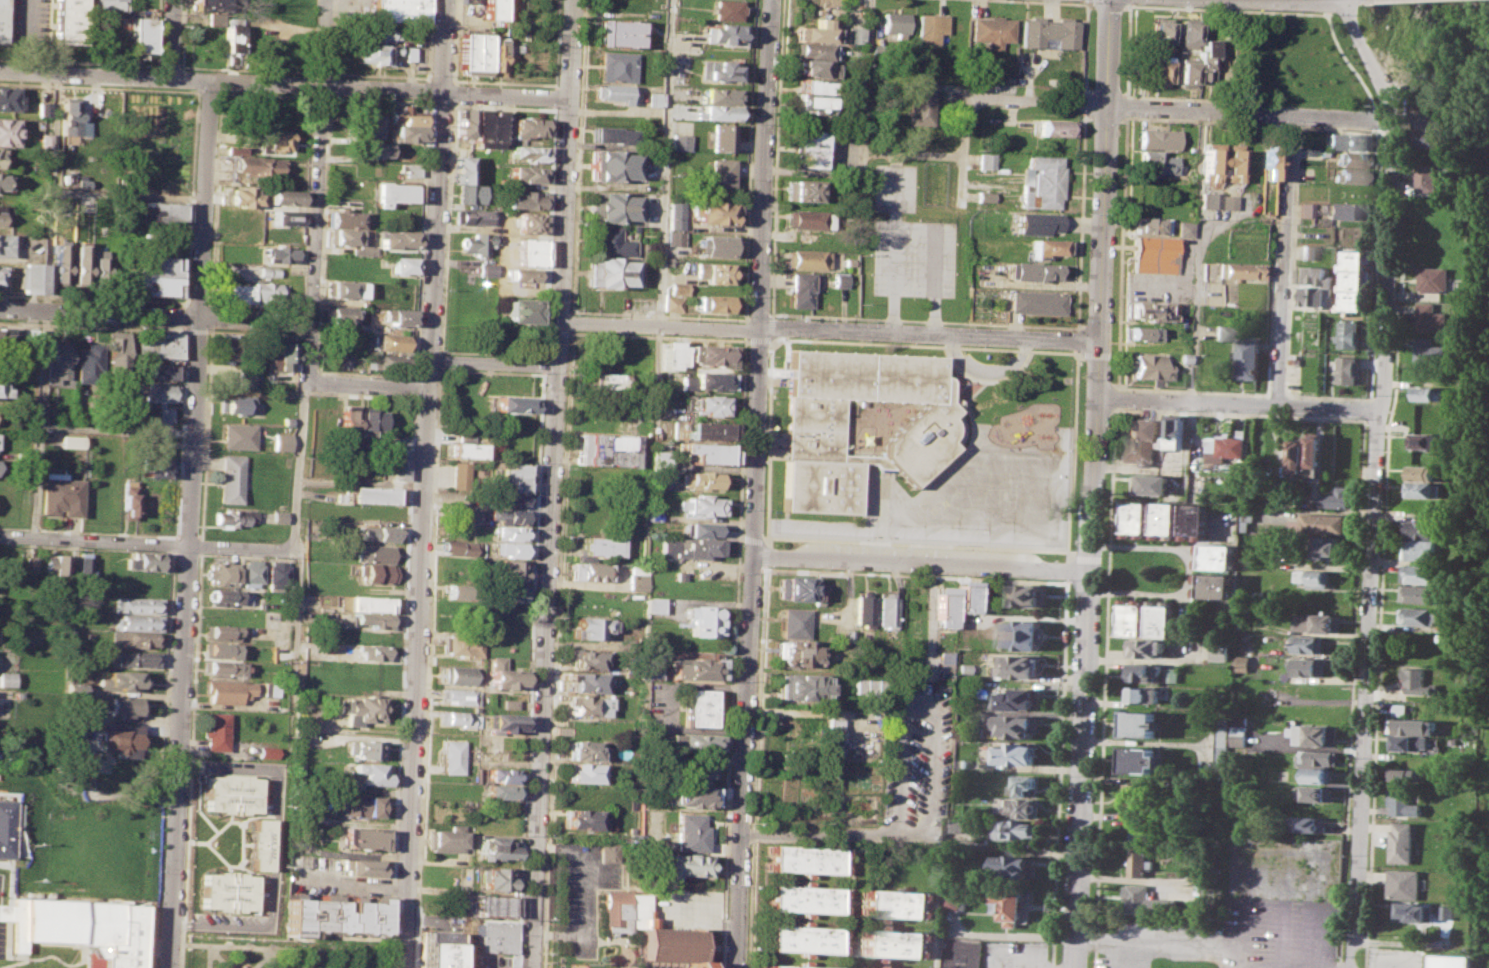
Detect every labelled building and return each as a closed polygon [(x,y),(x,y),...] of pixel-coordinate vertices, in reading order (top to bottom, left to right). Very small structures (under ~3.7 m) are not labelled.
[(53,42),(54,0),(82,0),(81,43),(53,42)] [(94,7),(94,0),(123,0),(123,9),(94,7)] [(190,8),(190,0),(223,0),(223,9),(190,8)] [(372,14),(373,0),(426,0),(425,22),(371,20),(372,14)] [(483,18),(483,0),(503,0),(502,19),(483,18)] [(713,19),(714,0),(741,0),(740,20),(713,19)] [(884,11),(909,12),(908,32),(904,32),(904,39),(883,38),(884,11)] [(207,12),(222,12),(221,25),(207,24),(207,12)] [(918,13),(947,14),(947,32),(938,32),(938,46),(917,45),(918,13)] [(978,18),(990,18),(990,15),(1001,15),(1001,17),(1014,17),(1014,41),(1002,40),(1002,49),(989,49),(989,39),(977,39),(978,18)] [(1023,19),(1032,19),(1032,15),(1044,16),(1044,19),(1058,20),(1059,16),(1071,16),(1071,20),(1079,20),(1078,47),(1057,47),(1058,38),(1044,38),(1044,48),(1022,47),(1023,19)] [(130,16),(150,17),(149,52),(129,51),(130,16)] [(224,18),(239,19),(238,51),(222,51),(224,18)] [(596,18),(640,21),(639,46),(595,44),(596,18)] [(795,26),(816,27),(816,18),(826,18),(826,27),(835,28),(835,42),(795,41),(795,26)] [(1152,21),(1168,21),(1168,47),(1152,46),(1152,21)] [(1179,22),(1195,23),(1195,47),(1178,46),(1179,22)] [(711,23),(743,24),(743,46),(718,46),(718,41),(706,41),(706,26),(711,26),(711,23)] [(363,24),(396,26),(395,39),(389,39),(388,42),(363,41),(363,24)] [(405,27),(426,28),(425,40),(404,39),(405,27)] [(848,27),(863,27),(863,43),(848,43),(848,27)] [(459,32),(488,33),(486,72),(458,71),(459,32)] [(490,43),(489,75),(504,75),(506,36),(497,36),(497,44),(490,43)] [(1200,39),(1212,39),(1211,77),(1197,77),(1197,50),(1200,50),(1200,39)] [(797,43),(835,44),(834,58),(797,56),(797,43)] [(357,44),(396,45),(396,55),(389,54),(389,66),(368,65),(368,62),(353,61),(353,51),(356,52),(357,44)] [(403,46),(412,47),(411,60),(402,59),(403,46)] [(601,51),(636,52),(635,81),(600,80),(601,51)] [(1149,55),(1167,56),(1166,85),(1149,85),(1149,55)] [(1177,57),(1195,57),(1194,87),(1176,87),(1177,57)] [(799,59),(833,60),(833,64),(840,64),(840,72),(837,72),(837,78),(811,77),(811,73),(802,73),(802,64),(799,64),(799,59)] [(702,60),(741,62),(740,80),(701,78),(702,60)] [(801,80),(832,81),(831,93),(801,92),(801,80)] [(910,80),(934,80),(934,124),(910,124),(910,80)] [(595,83),(630,84),(630,104),(619,103),(620,99),(594,98),(595,83)] [(16,111),(0,110),(0,85),(13,86),(13,96),(17,96),(16,111)] [(704,86),(740,89),(739,103),(703,101),(704,86)] [(647,92),(661,92),(661,105),(647,105),(647,92)] [(800,94),(832,95),(832,111),(821,111),(821,114),(808,113),(808,110),(799,110),(800,94)] [(60,95),(78,95),(76,135),(59,134),(60,95)] [(388,111),(397,111),(398,104),(408,104),(407,113),(417,113),(417,110),(422,111),(422,121),(418,121),(418,124),(397,124),(397,120),(388,120),(388,111)] [(703,105),(739,107),(738,121),(696,118),(697,110),(703,111),(703,105)] [(346,107),(367,108),(367,113),(375,113),(375,122),(346,121),(346,107)] [(454,108),(470,109),(469,136),(453,136),(454,108)] [(473,109),(501,110),(500,147),(471,146),(473,109)] [(843,109),(858,109),(858,118),(842,117),(843,109)] [(511,117),(548,119),(547,136),(523,135),(523,138),(510,138),(511,117)] [(9,146),(0,145),(0,118),(11,119),(9,146)] [(1035,119),(1071,121),(1070,136),(1034,134),(1035,119)] [(347,124),(376,125),(375,139),(346,137),(347,124)] [(713,124),(737,125),(736,151),(712,150),(713,124)] [(392,125),(420,126),(419,141),(386,140),(387,134),(391,134),(392,125)] [(593,126),(635,128),(634,143),(592,142),(593,126)] [(1138,128),(1177,130),(1176,149),(1137,148),(1138,128)] [(1326,132),(1343,133),(1343,128),(1362,129),(1362,135),(1370,135),(1369,149),(1326,147),(1326,132)] [(789,129),(826,131),(825,168),(787,167),(789,129)] [(258,131),(289,131),(289,149),(263,148),(263,145),(257,144),(258,131)] [(672,134),(690,134),(689,150),(671,149),(672,134)] [(357,141),(388,143),(388,155),(356,154),(357,141)] [(1204,143),(1220,143),(1219,165),(1216,165),(1216,187),(1210,187),(1210,183),(1204,183),(1204,143)] [(1225,143),(1225,155),(1221,155),(1220,165),(1224,165),(1224,180),(1236,180),(1237,143),(1225,143)] [(226,145),(243,145),(243,154),(225,154),(226,145)] [(510,145),(547,146),(546,162),(520,160),(520,157),(510,156),(510,145)] [(1263,145),(1274,145),(1273,180),(1262,179),(1263,145)] [(591,149),(620,150),(619,153),(637,154),(636,177),(617,176),(617,181),(590,180),(591,149)] [(1138,151),(1160,152),(1160,155),(1173,156),(1173,173),(1149,172),(1149,167),(1137,167),(1138,151)] [(1337,151),(1367,152),(1366,168),(1336,167),(1337,151)] [(981,152),(996,153),(996,169),(981,168),(981,152)] [(1028,154),(1061,155),(1060,208),(1022,207),(1022,190),(1032,191),(1032,168),(1028,168),(1028,154)] [(453,156),(469,156),(468,182),(452,182),(453,156)] [(711,157),(734,158),(733,192),(710,191),(711,157)] [(234,158),(281,159),(280,177),(241,176),(242,171),(234,170),(234,158)] [(397,163),(417,164),(417,177),(403,176),(403,170),(397,170),(397,163)] [(1418,163),(1441,164),(1440,190),(1417,189),(1418,163)] [(510,165),(547,167),(547,182),(509,180),(510,165)] [(1339,170),(1367,171),(1367,182),(1333,180),(1334,174),(1339,174),(1339,170)] [(788,182),(794,182),(794,180),(819,180),(819,183),(827,184),(826,196),(820,196),(819,201),(793,200),(793,197),(788,197),(788,182)] [(374,182),(415,184),(414,202),(383,201),(382,207),(373,206),(374,182)] [(457,184),(484,185),(483,202),(457,201),(457,184)] [(223,188),(251,189),(251,193),(256,193),(256,204),(245,203),(245,207),(235,207),(235,204),(218,203),(219,193),(223,193),(223,188)] [(265,189),(300,191),(299,205),(265,203),(265,189)] [(508,190),(545,191),(545,201),(540,201),(540,208),(504,207),(504,196),(508,196),(508,190)] [(979,190),(996,191),(996,202),(978,201),(979,190)] [(589,191),(619,192),(619,196),(641,197),(640,220),(617,219),(617,223),(588,222),(589,191)] [(1201,191),(1218,192),(1217,194),(1217,208),(1201,208),(1201,191)] [(1217,194),(1233,195),(1232,209),(1217,208),(1217,194)] [(144,200),(185,202),(184,223),(144,222),(144,200)] [(53,201),(65,201),(65,214),(52,214),(53,201)] [(669,201),(683,201),(682,228),(668,228),(669,201)] [(696,202),(735,203),(734,224),(695,222),(696,202)] [(1299,202),(1312,202),(1311,217),(1299,216),(1299,202)] [(1327,202),(1364,203),(1364,219),(1327,217),(1327,202)] [(271,208),(299,210),(298,224),(270,222),(271,208)] [(326,210),(334,211),(334,208),(341,208),(341,211),(358,212),(357,228),(326,226),(326,210)] [(454,209),(494,210),(493,225),(453,223),(454,209)] [(788,210),(826,211),(826,229),(787,228),(788,210)] [(1018,211),(1060,213),(1059,230),(1047,230),(1047,234),(1017,233),(1018,211)] [(518,212),(544,213),(543,233),(517,232),(518,212)] [(1131,215),(1168,216),(1168,233),(1130,232),(1131,215)] [(1178,220),(1191,221),(1190,235),(1178,235),(1178,220)] [(594,225),(619,226),(619,239),(635,240),(635,256),(593,254),(594,225)] [(326,229),(356,230),(355,243),(326,242),(326,229)] [(378,230),(416,231),(416,241),(413,241),(413,247),(378,246),(378,230)] [(667,231),(684,232),(684,245),(666,244),(667,231)] [(472,232),(498,234),(498,244),(485,243),(484,252),(459,251),(460,237),(472,237),(472,232)] [(7,256),(0,256),(0,234),(8,234),(7,256)] [(697,237),(702,237),(702,234),(734,235),(734,256),(696,255),(697,237)] [(1134,236),(1177,238),(1176,273),(1133,271),(1134,236)] [(511,237),(542,239),(540,265),(513,264),(514,258),(510,258),(511,237)] [(53,238),(63,239),(62,256),(67,256),(65,285),(51,284),(53,238)] [(1032,239),(1068,240),(1067,254),(1043,253),(1043,258),(1031,258),(1032,239)] [(74,241),(86,241),(84,283),(73,283),(74,241)] [(349,246),(358,247),(358,243),(367,243),(366,252),(349,251),(349,246)] [(263,247),(274,247),(274,244),(285,245),(285,248),(294,248),(293,259),(284,259),(284,262),(274,262),(274,258),(263,257),(263,247)] [(1301,244),(1316,245),(1315,259),(1300,258),(1301,244)] [(93,249),(106,250),(104,283),(92,283),(93,249)] [(786,249),(829,250),(828,268),(785,266),(786,249)] [(1345,250),(1373,250),(1373,262),(1368,262),(1367,270),(1372,270),(1372,283),(1366,283),(1366,310),(1337,309),(1337,303),(1343,304),(1343,290),(1339,290),(1339,283),(1344,283),(1345,250)] [(141,256),(176,258),(174,296),(139,294),(141,256)] [(389,256),(415,257),(415,266),(411,266),(411,272),(389,271),(389,256)] [(586,260),(594,260),(598,257),(616,258),(616,261),(635,262),(635,285),(616,284),(616,288),(594,287),(594,284),(585,283),(586,260)] [(1006,261),(1060,263),(1059,280),(1005,277),(1006,261)] [(19,262),(41,263),(40,292),(18,291),(19,262)] [(696,263),(733,264),(732,284),(704,282),(704,277),(695,276),(696,263)] [(1216,263),(1260,265),(1259,279),(1215,277),(1216,263)] [(477,276),(494,276),(495,264),(477,264),(477,276)] [(1296,266),(1328,268),(1327,277),(1334,277),(1334,286),(1295,284),(1296,266)] [(257,267),(277,268),(276,276),(257,275),(257,267)] [(512,267),(539,269),(539,281),(511,280),(512,267)] [(1420,267),(1453,268),(1452,292),(1419,291),(1420,267)] [(789,271),(812,272),(811,306),(788,305),(789,271)] [(832,273),(847,274),(847,287),(832,287),(832,273)] [(323,280),(360,282),(360,297),(323,295),(323,280)] [(253,281),(252,300),(282,301),(282,282),(253,281)] [(669,282),(687,282),(687,294),(669,293),(669,282)] [(216,283),(249,284),(248,302),(215,300),(216,283)] [(1301,285),(1327,287),(1326,306),(1300,304),(1301,285)] [(1008,289),(1065,291),(1064,313),(1007,311),(1008,289)] [(697,294),(732,295),(731,311),(696,309),(697,294)] [(664,296),(682,296),(681,311),(663,310),(664,296)] [(504,298),(535,299),(534,322),(504,321),(504,298)] [(1125,302),(1165,303),(1165,313),(1171,313),(1171,321),(1142,320),(1142,317),(1125,316),(1125,302)] [(1419,302),(1439,303),(1438,312),(1452,312),(1451,331),(1418,330),(1419,302)] [(326,305),(353,307),(353,316),(349,315),(348,324),(325,323),(326,305)] [(381,309),(411,310),(411,326),(387,325),(387,319),(380,319),(381,309)] [(1340,320),(1359,321),(1358,348),(1339,347),(1340,320)] [(1213,325),(1227,325),(1227,339),(1212,338),(1213,325)] [(1125,326),(1159,327),(1159,341),(1124,339),(1125,326)] [(25,328),(37,329),(36,344),(23,343),(25,328)] [(107,330),(127,331),(125,370),(105,369),(107,330)] [(135,331),(180,334),(178,359),(134,356),(135,331)] [(371,333),(409,335),(408,351),(370,349),(371,333)] [(213,336),(236,337),(235,364),(211,362),(213,336)] [(1417,337),(1437,337),(1437,345),(1450,346),(1449,367),(1416,366),(1417,337)] [(1239,338),(1260,338),(1260,378),(1238,377),(1239,338)] [(46,340),(66,342),(64,379),(54,378),(54,383),(43,383),(46,340)] [(661,340),(677,341),(677,346),(684,346),(683,368),(660,367),(661,340)] [(85,342),(99,343),(97,381),(74,380),(75,347),(85,348),(85,342)] [(275,342),(294,342),(293,370),(266,369),(267,350),(275,350),(275,342)] [(688,343),(731,345),(730,368),(715,367),(711,364),(687,363),(688,343)] [(784,510),(858,514),(860,463),(872,464),(877,470),(886,462),(911,487),(958,447),(951,440),(956,427),(952,415),(959,407),(950,400),(950,377),(943,372),(943,355),(789,347),(784,510)] [(1133,352),(1162,353),(1162,365),(1170,365),(1169,379),(1158,378),(1158,385),(1151,385),(1151,378),(1132,378),(1133,352)] [(1290,352),(1299,352),(1299,357),(1303,357),(1303,365),(1290,365),(1290,352)] [(370,353),(404,354),(404,371),(369,370),(370,353)] [(1178,353),(1187,353),(1187,362),(1178,362),(1178,353)] [(1339,356),(1358,356),(1357,383),(1338,382),(1339,356)] [(140,363),(175,365),(175,380),(139,378),(140,363)] [(236,369),(252,370),(251,387),(235,386),(236,369)] [(680,375),(692,375),(693,370),(729,372),(729,390),(680,388),(680,375)] [(586,372),(619,373),(619,388),(586,387),(586,372)] [(146,380),(165,381),(165,384),(175,385),(174,401),(145,400),(146,380)] [(1412,384),(1448,386),(1447,401),(1412,399),(1412,384)] [(219,394),(251,396),(250,408),(243,407),(243,413),(218,412),(219,394)] [(490,394),(538,396),(537,413),(489,410),(490,394)] [(690,395),(729,396),(728,416),(701,415),(701,410),(695,410),(695,405),(689,405),(690,395)] [(341,405),(357,406),(356,435),(339,434),(341,405)] [(43,406),(51,406),(51,422),(42,422),(43,406)] [(156,407),(171,408),(170,421),(155,420),(156,407)] [(361,409),(384,410),(382,438),(359,436),(361,409)] [(1169,414),(1184,415),(1184,447),(1161,447),(1161,440),(1166,440),(1166,436),(1169,436),(1169,414)] [(281,417),(289,417),(288,433),(280,433),(281,417)] [(1127,418),(1158,420),(1156,468),(1140,467),(1140,461),(1128,461),(1129,437),(1126,437),(1127,418)] [(684,421),(728,423),(727,439),(683,437),(684,421)] [(221,422),(253,424),(252,448),(220,447),(221,422)] [(1208,437),(1218,437),(1218,434),(1226,434),(1226,431),(1233,431),(1233,436),(1247,437),(1246,461),(1216,460),(1216,469),(1207,469),(1208,437)] [(577,432),(637,435),(636,466),(576,463),(577,432)] [(1310,432),(1321,433),(1320,476),(1308,475),(1310,432)] [(289,433),(272,433),(272,450),(288,451),(289,433)] [(1409,433),(1442,434),(1442,449),(1409,448),(1409,433)] [(59,435),(80,435),(80,448),(59,447),(59,435)] [(137,436),(158,436),(158,450),(137,449),(137,436)] [(385,448),(393,448),(394,436),(409,436),(408,480),(392,480),(393,470),(385,469),(385,448)] [(1292,439),(1307,440),(1306,473),(1297,472),(1296,478),(1290,478),(1292,439)] [(668,441),(720,444),(719,463),(685,462),(686,452),(667,451),(668,441)] [(453,442),(486,443),(486,457),(452,456),(453,442)] [(220,454),(242,455),(240,504),(218,503),(220,454)] [(142,456),(170,457),(170,478),(142,477),(142,456)] [(453,461),(468,461),(468,488),(453,487),(453,461)] [(498,467),(507,467),(507,462),(532,464),(531,477),(497,475),(498,467)] [(1407,465),(1443,467),(1442,480),(1406,479),(1407,465)] [(680,471),(686,471),(686,469),(714,470),(713,487),(680,486),(680,471)] [(40,515),(43,471),(64,472),(64,478),(79,479),(77,516),(60,515),(61,511),(55,510),(55,516),(40,515)] [(1135,474),(1169,475),(1168,488),(1175,488),(1174,495),(1134,493),(1135,474)] [(497,475),(497,484),(506,484),(506,490),(530,491),(531,477),(497,475)] [(121,480),(132,480),(130,519),(119,519),(121,480)] [(1406,482),(1447,483),(1447,497),(1405,496),(1406,482)] [(1322,492),(1336,493),(1337,485),(1352,485),(1351,495),(1357,495),(1356,507),(1321,505),(1322,492)] [(345,486),(395,488),(394,503),(337,501),(337,492),(345,492),(345,486)] [(1240,491),(1251,491),(1250,501),(1240,501),(1240,491)] [(493,492),(524,493),(524,504),(516,504),(516,507),(503,507),(504,502),(493,502),(493,492)] [(692,493),(705,493),(704,497),(719,498),(718,514),(705,513),(703,517),(684,516),(684,509),(676,509),(677,499),(684,500),(684,496),(692,496),(692,493)] [(1125,500),(1150,501),(1148,537),(1139,537),(1139,532),(1133,532),(1133,537),(1123,537),(1125,500)] [(1153,538),(1154,501),(1179,502),(1177,538),(1168,538),(1169,533),(1162,533),(1162,538),(1153,538)] [(1182,539),(1184,502),(1207,503),(1205,540),(1197,539),(1198,535),(1191,535),(1191,540),(1182,539)] [(1238,504),(1252,504),(1252,520),(1247,520),(1247,531),(1237,531),(1238,504)] [(214,510),(224,511),(224,508),(254,510),(253,525),(214,523),(214,510)] [(451,508),(481,509),(480,522),(450,520),(451,508)] [(487,508),(529,510),(528,523),(495,522),(495,518),(487,518),(487,508)] [(646,511),(658,511),(658,520),(645,519),(646,511)] [(1300,513),(1343,515),(1342,533),(1299,532),(1300,513)] [(1404,519),(1442,520),(1442,538),(1403,537),(1404,519)] [(682,521),(718,523),(717,536),(681,535),(682,521)] [(362,525),(399,527),(398,541),(361,539),(362,525)] [(495,525),(527,527),(527,541),(502,540),(502,535),(494,535),(495,525)] [(582,536),(622,537),(621,556),(599,555),(597,558),(577,557),(577,542),(581,542),(582,536)] [(1316,536),(1339,537),(1338,558),(1315,557),(1316,536)] [(658,537),(684,538),(683,542),(689,542),(689,538),(717,539),(716,554),(704,554),(703,558),(657,556),(658,537)] [(442,540),(480,541),(479,555),(442,554),(442,540)] [(1404,540),(1439,541),(1438,560),(1404,559),(1404,540)] [(491,542),(526,543),(525,558),(502,557),(502,553),(490,553),(491,542)] [(358,544),(393,546),(392,562),(357,560),(358,544)] [(1197,544),(1233,545),(1233,568),(1197,568),(1197,559),(1202,559),(1202,554),(1197,554),(1197,544)] [(124,558),(129,558),(129,551),(161,552),(160,571),(123,568),(124,558)] [(45,554),(63,555),(62,581),(44,580),(45,554)] [(78,555),(88,556),(87,584),(77,584),(78,555)] [(25,556),(35,556),(35,574),(24,574),(25,556)] [(244,559),(259,560),(259,564),(262,564),(261,586),(240,585),(241,563),(244,563),(244,559)] [(270,560),(286,561),(285,565),(289,566),(288,587),(266,585),(267,564),(270,564),(270,560)] [(207,561),(236,562),(236,581),(220,581),(220,586),(207,585),(207,578),(204,578),(204,567),(207,567),(207,561)] [(490,561),(525,562),(524,579),(489,578),(490,561)] [(572,562),(614,563),(613,581),(571,579),(572,562)] [(1402,564),(1439,565),(1439,583),(1401,582),(1402,564)] [(359,565),(395,566),(394,583),(363,582),(363,574),(358,574),(359,565)] [(630,565),(646,566),(645,589),(627,589),(627,572),(630,572),(630,565)] [(1294,569),(1331,570),(1330,587),(1307,586),(1307,581),(1293,580),(1294,569)] [(673,570),(683,571),(683,579),(673,578),(673,570)] [(1197,574),(1232,575),(1231,598),(1196,597),(1196,587),(1201,587),(1201,583),(1197,583),(1197,574)] [(776,576),(808,577),(807,588),(814,589),(814,600),(776,599),(776,576)] [(956,580),(976,581),(975,614),(956,613),(956,580)] [(491,581),(523,583),(523,601),(490,600),(491,581)] [(447,583),(476,585),(475,599),(446,598),(447,583)] [(1012,584),(1048,585),(1047,607),(1011,605),(1012,584)] [(1402,584),(1440,586),(1439,603),(1401,601),(1402,584)] [(934,586),(953,587),(951,627),(933,626),(934,586)] [(209,588),(241,590),(240,605),(209,604),(209,588)] [(853,595),(857,595),(858,590),(867,591),(867,595),(871,595),(870,629),(860,628),(860,623),(852,623),(853,595)] [(248,605),(248,592),(239,592),(239,604),(248,605)] [(877,596),(880,596),(880,592),(892,592),(892,631),(876,630),(877,596)] [(340,595),(391,597),(390,612),(339,610),(340,595)] [(113,596),(160,598),(159,614),(112,611),(113,596)] [(646,596),(661,597),(661,613),(645,612),(646,596)] [(1122,598),(1132,598),(1132,604),(1137,604),(1137,598),(1146,599),(1145,634),(1121,633),(1122,598)] [(1151,599),(1161,599),(1161,604),(1166,605),(1166,600),(1173,600),(1172,635),(1150,634),(1151,599)] [(681,606),(711,606),(711,610),(717,610),(716,636),(686,636),(687,617),(681,617),(681,606)] [(778,607),(804,608),(803,636),(777,635),(778,607)] [(1401,607),(1433,608),(1433,612),(1442,612),(1441,626),(1400,623),(1401,607)] [(348,613),(391,615),(391,629),(368,628),(368,624),(347,623),(348,613)] [(118,614),(158,616),(158,630),(117,628),(118,614)] [(575,615),(616,617),(615,631),(609,631),(609,638),(574,637),(575,615)] [(1293,615),(1340,616),(1340,632),(1293,630),(1293,615)] [(1001,625),(1009,625),(1009,620),(1040,621),(1039,651),(1016,650),(1016,645),(1001,645),(1001,625)] [(205,624),(237,626),(237,641),(204,639),(205,624)] [(840,630),(850,630),(850,642),(840,641),(840,630)] [(112,631),(156,633),(156,648),(111,646),(112,631)] [(445,631),(472,633),(472,637),(481,638),(480,656),(444,654),(445,651),(440,651),(441,636),(445,636),(445,631)] [(1290,634),(1324,635),(1324,653),(1293,652),(1293,643),(1289,643),(1290,634)] [(1128,638),(1165,639),(1164,656),(1128,655),(1128,638)] [(774,640),(805,641),(805,646),(816,646),(816,662),(805,661),(805,666),(773,665),(774,640)] [(204,642),(237,644),(236,653),(227,652),(226,658),(203,657),(204,642)] [(1211,643),(1227,643),(1227,660),(1210,660),(1211,643)] [(357,644),(388,645),(388,660),(361,659),(361,650),(357,650),(357,644)] [(571,647),(581,648),(581,650),(613,652),(613,658),(606,658),(606,663),(603,663),(602,670),(573,669),(573,659),(570,658),(571,647)] [(110,650),(156,652),(156,666),(116,665),(117,659),(110,658),(110,650)] [(640,651),(658,652),(657,677),(639,677),(640,651)] [(936,651),(936,673),(949,673),(950,651),(936,651)] [(1232,653),(1249,654),(1249,671),(1231,670),(1232,653)] [(1003,654),(1038,655),(1037,677),(1003,676),(1003,654)] [(489,656),(503,657),(502,669),(527,670),(526,686),(511,685),(508,688),(487,687),(489,656)] [(669,658),(689,658),(693,656),(698,656),(700,659),(707,659),(710,657),(720,657),(719,679),(671,677),(672,662),(669,662),(669,658)] [(1289,657),(1323,659),(1322,676),(1292,675),(1292,668),(1289,668),(1289,657)] [(203,660),(242,662),(242,666),(245,666),(245,671),(241,671),(241,677),(210,676),(210,672),(202,672),(203,660)] [(1127,663),(1161,664),(1161,681),(1126,680),(1127,663)] [(441,666),(477,668),(477,676),(472,676),(472,684),(440,683),(441,666)] [(1403,666),(1426,666),(1426,685),(1437,686),(1436,695),(1407,695),(1407,680),(1403,679),(1403,666)] [(1164,667),(1179,667),(1179,682),(1163,681),(1164,667)] [(108,670),(141,671),(140,686),(126,685),(126,690),(98,688),(98,677),(107,677),(108,670)] [(13,686),(0,685),(0,671),(14,672),(13,686)] [(569,672),(607,674),(606,692),(568,690),(569,672)] [(776,673),(829,675),(829,687),(822,687),(821,699),(775,697),(776,673)] [(854,678),(881,679),(880,705),(870,705),(871,694),(853,693),(854,678)] [(205,679),(253,681),(252,694),(247,694),(247,698),(240,698),(240,704),(208,702),(208,694),(205,694),(205,679)] [(263,682),(271,682),(271,695),(262,695),(263,682)] [(1126,686),(1157,687),(1157,703),(1125,702),(1126,686)] [(999,691),(1012,691),(1012,687),(1040,688),(1039,710),(999,708),(999,691)] [(440,688),(478,690),(477,705),(444,703),(444,698),(439,698),(440,688)] [(684,688),(710,689),(709,725),(683,724),(684,688)] [(568,695),(615,697),(614,716),(571,714),(572,705),(568,705),(568,695)] [(340,699),(345,699),(345,696),(385,697),(384,722),(358,721),(358,725),(343,725),(343,711),(339,711),(340,699)] [(102,698),(139,700),(139,714),(127,714),(127,718),(115,717),(115,712),(108,712),(108,706),(102,705),(102,698)] [(501,699),(516,699),(515,708),(500,708),(501,699)] [(1392,703),(1407,703),(1407,716),(1392,715),(1392,703)] [(438,710),(476,711),(476,728),(459,727),(459,723),(438,722),(438,710)] [(1125,710),(1157,711),(1156,738),(1124,737),(1125,710)] [(205,712),(227,713),(226,751),(204,751),(205,712)] [(482,713),(523,714),(522,729),(508,728),(508,733),(486,732),(486,727),(481,727),(482,713)] [(997,715),(1039,717),(1038,732),(1034,732),(1034,738),(996,736),(997,715)] [(1234,715),(1245,715),(1244,747),(1230,746),(1230,725),(1233,725),(1234,715)] [(824,718),(839,718),(838,754),(824,753),(824,718)] [(1390,718),(1435,719),(1434,734),(1390,732),(1390,718)] [(1213,719),(1227,719),(1226,768),(1212,768),(1213,719)] [(90,722),(140,723),(139,752),(99,750),(99,747),(89,746),(90,722)] [(1287,723),(1338,725),(1337,745),(1294,744),(1294,735),(1287,735),(1287,723)] [(666,734),(715,736),(715,752),(676,751),(676,744),(666,743),(666,734)] [(1390,735),(1429,736),(1429,748),(1421,748),(1421,751),(1389,750),(1390,735)] [(345,740),(383,742),(383,752),(379,752),(378,760),(355,758),(355,753),(345,752),(345,740)] [(442,740),(462,740),(461,773),(441,773),(442,740)] [(569,740),(605,742),(604,748),(609,748),(609,760),(569,759),(569,740)] [(991,746),(1010,747),(1010,742),(1026,743),(1026,746),(1037,746),(1036,764),(990,763),(991,746)] [(1123,745),(1156,747),(1156,753),(1161,753),(1161,766),(1155,765),(1155,773),(1122,772),(1123,745)] [(257,746),(275,747),(275,758),(256,757),(257,746)] [(1300,749),(1338,750),(1338,765),(1297,764),(1297,754),(1300,754),(1300,749)] [(1387,752),(1401,753),(1401,760),(1387,759),(1387,752)] [(675,759),(703,760),(702,779),(674,778),(675,759)] [(353,762),(390,764),(389,775),(387,775),(386,785),(362,784),(362,772),(353,772),(353,762)] [(565,763),(601,764),(601,783),(564,781),(565,763)] [(74,767),(83,767),(83,779),(74,779),(74,767)] [(487,767),(520,769),(519,783),(495,781),(495,778),(487,778),(487,767)] [(1302,767),(1333,768),(1332,783),(1305,782),(1305,777),(1301,777),(1302,767)] [(1389,767),(1423,769),(1423,781),(1388,780),(1389,767)] [(203,791),(204,775),(216,775),(216,772),(245,774),(245,776),(255,777),(254,794),(203,791)] [(1013,775),(1035,776),(1035,789),(1030,789),(1030,796),(1018,795),(1019,787),(1013,787),(1013,775)] [(1123,782),(1147,783),(1146,808),(1122,807),(1123,782)] [(486,784),(513,785),(513,799),(494,798),(494,795),(486,794),(486,784)] [(669,784),(713,786),(712,806),(669,804),(669,784)] [(1305,785),(1333,786),(1332,801),(1297,800),(1297,790),(1304,790),(1305,785)] [(1387,786),(1410,787),(1409,803),(1420,803),(1420,814),(1391,813),(1391,806),(1386,805),(1387,786)] [(203,791),(254,794),(254,811),(242,811),(241,814),(216,812),(216,810),(202,809),(203,791)] [(342,798),(365,800),(365,796),(384,797),(383,816),(341,814),(342,798)] [(1005,798),(1038,800),(1037,817),(1017,816),(1017,812),(1005,812),(1005,798)] [(11,857),(0,856),(0,799),(14,800),(11,857)] [(570,809),(606,810),(605,829),(569,827),(570,809)] [(676,812),(703,813),(702,826),(707,826),(706,851),(675,850),(676,812)] [(1135,815),(1153,816),(1153,841),(1130,841),(1131,829),(1135,829),(1135,815)] [(1292,815),(1326,816),(1325,832),(1291,831),(1292,815)] [(950,817),(963,818),(962,839),(949,838),(950,817)] [(251,818),(255,818),(268,818),(267,870),(253,870),(248,870),(248,856),(246,856),(246,830),(250,830),(251,818)] [(991,818),(1024,819),(1024,824),(1038,824),(1038,839),(991,837),(991,818)] [(1395,821),(1414,822),(1413,862),(1390,862),(1390,829),(1395,829),(1395,821)] [(428,829),(449,830),(450,823),(464,824),(463,851),(427,850),(428,829)] [(343,827),(385,829),(384,847),(347,845),(342,841),(343,827)] [(480,839),(485,839),(485,835),(506,836),(506,840),(510,840),(510,846),(517,846),(516,858),(479,857),(480,839)] [(762,844),(800,846),(801,841),(809,841),(809,847),(845,848),(845,856),(838,856),(837,865),(844,865),(844,873),(808,872),(807,877),(799,877),(799,871),(761,870),(762,861),(768,861),(769,853),(762,852),(762,844)] [(602,842),(622,843),(621,861),(602,861),(602,842)] [(1130,845),(1148,845),(1148,875),(1130,874),(1130,845)] [(659,853),(704,855),(703,866),(706,868),(706,873),(703,875),(672,873),(671,878),(668,880),(663,880),(660,877),(658,874),(659,853)] [(996,855),(1036,857),(1035,877),(1010,875),(1010,869),(996,868),(996,855)] [(342,859),(384,861),(383,875),(341,873),(342,859)] [(483,867),(516,868),(515,889),(482,888),(483,867)] [(1389,869),(1421,870),(1420,898),(1389,897),(1389,869)] [(200,873),(212,873),(212,870),(239,871),(239,875),(251,875),(250,891),(199,889),(200,873)] [(761,884),(799,886),(799,881),(806,881),(806,886),(842,888),(842,896),(837,896),(837,904),(842,904),(842,913),(807,912),(806,917),(797,917),(798,911),(759,910),(760,901),(766,901),(766,893),(761,892),(761,884)] [(1128,883),(1149,884),(1148,915),(1128,914),(1128,883)] [(859,889),(894,890),(894,885),(901,885),(901,890),(937,892),(937,901),(933,901),(932,909),(937,909),(936,917),(900,916),(899,922),(892,922),(892,916),(857,915),(857,905),(863,906),(863,896),(859,896),(859,889)] [(996,888),(1025,890),(1024,921),(1019,921),(1018,928),(1008,927),(1008,920),(1002,920),(1003,912),(997,911),(998,902),(995,902),(996,888)] [(199,889),(198,907),(210,907),(210,910),(237,911),(237,908),(249,909),(250,891),(199,889)] [(695,967),(707,967),(684,967),(684,960),(638,958),(639,926),(626,926),(626,933),(603,932),(603,925),(600,924),(602,889),(629,890),(629,894),(650,895),(649,917),(652,917),(652,927),(697,928),(695,967)] [(284,891),(287,891),(296,891),(296,897),(314,898),(315,893),(334,894),(334,899),(341,899),(340,910),(345,910),(345,899),(346,894),(357,894),(357,901),(371,901),(371,895),(384,896),(382,932),(377,932),(375,934),(370,934),(369,932),(363,932),(361,934),(357,934),(355,931),(338,930),(336,932),(331,932),(328,930),(316,929),(314,931),(310,931),(307,930),(303,929),(303,936),(282,935),(284,891)] [(946,892),(963,892),(962,909),(945,908),(946,892)] [(473,893),(516,895),(515,916),(477,914),(477,910),(472,910),(473,893)] [(104,947),(103,967),(140,967),(143,906),(26,899),(24,943),(104,947)] [(1396,900),(1422,902),(1422,905),(1434,905),(1433,922),(1395,920),(1396,900)] [(1440,905),(1455,905),(1455,919),(1440,919),(1440,905)] [(480,920),(517,921),(516,952),(480,951),(480,934),(473,934),(473,923),(480,923),(480,920)] [(760,924),(798,926),(798,920),(805,921),(805,926),(840,928),(840,937),(834,937),(834,945),(840,945),(840,953),(805,952),(805,957),(795,957),(796,951),(758,949),(759,941),(764,941),(765,932),(759,931),(760,924)] [(857,928),(891,930),(892,924),(899,925),(899,930),(936,932),(936,940),(931,940),(931,948),(936,949),(936,958),(899,956),(899,962),(890,962),(890,956),(855,954),(856,944),(862,945),(862,936),(856,936),(857,928)] [(453,934),(452,967),(418,967),(420,933),(453,934)] [(982,939),(980,967),(944,967),(946,937),(982,939)] [(1431,967),(1473,967),(1473,958),(1431,957),(1431,967)] [(839,967),(758,967),(758,964),(795,965),(795,960),(803,960),(803,966),(839,967)]
